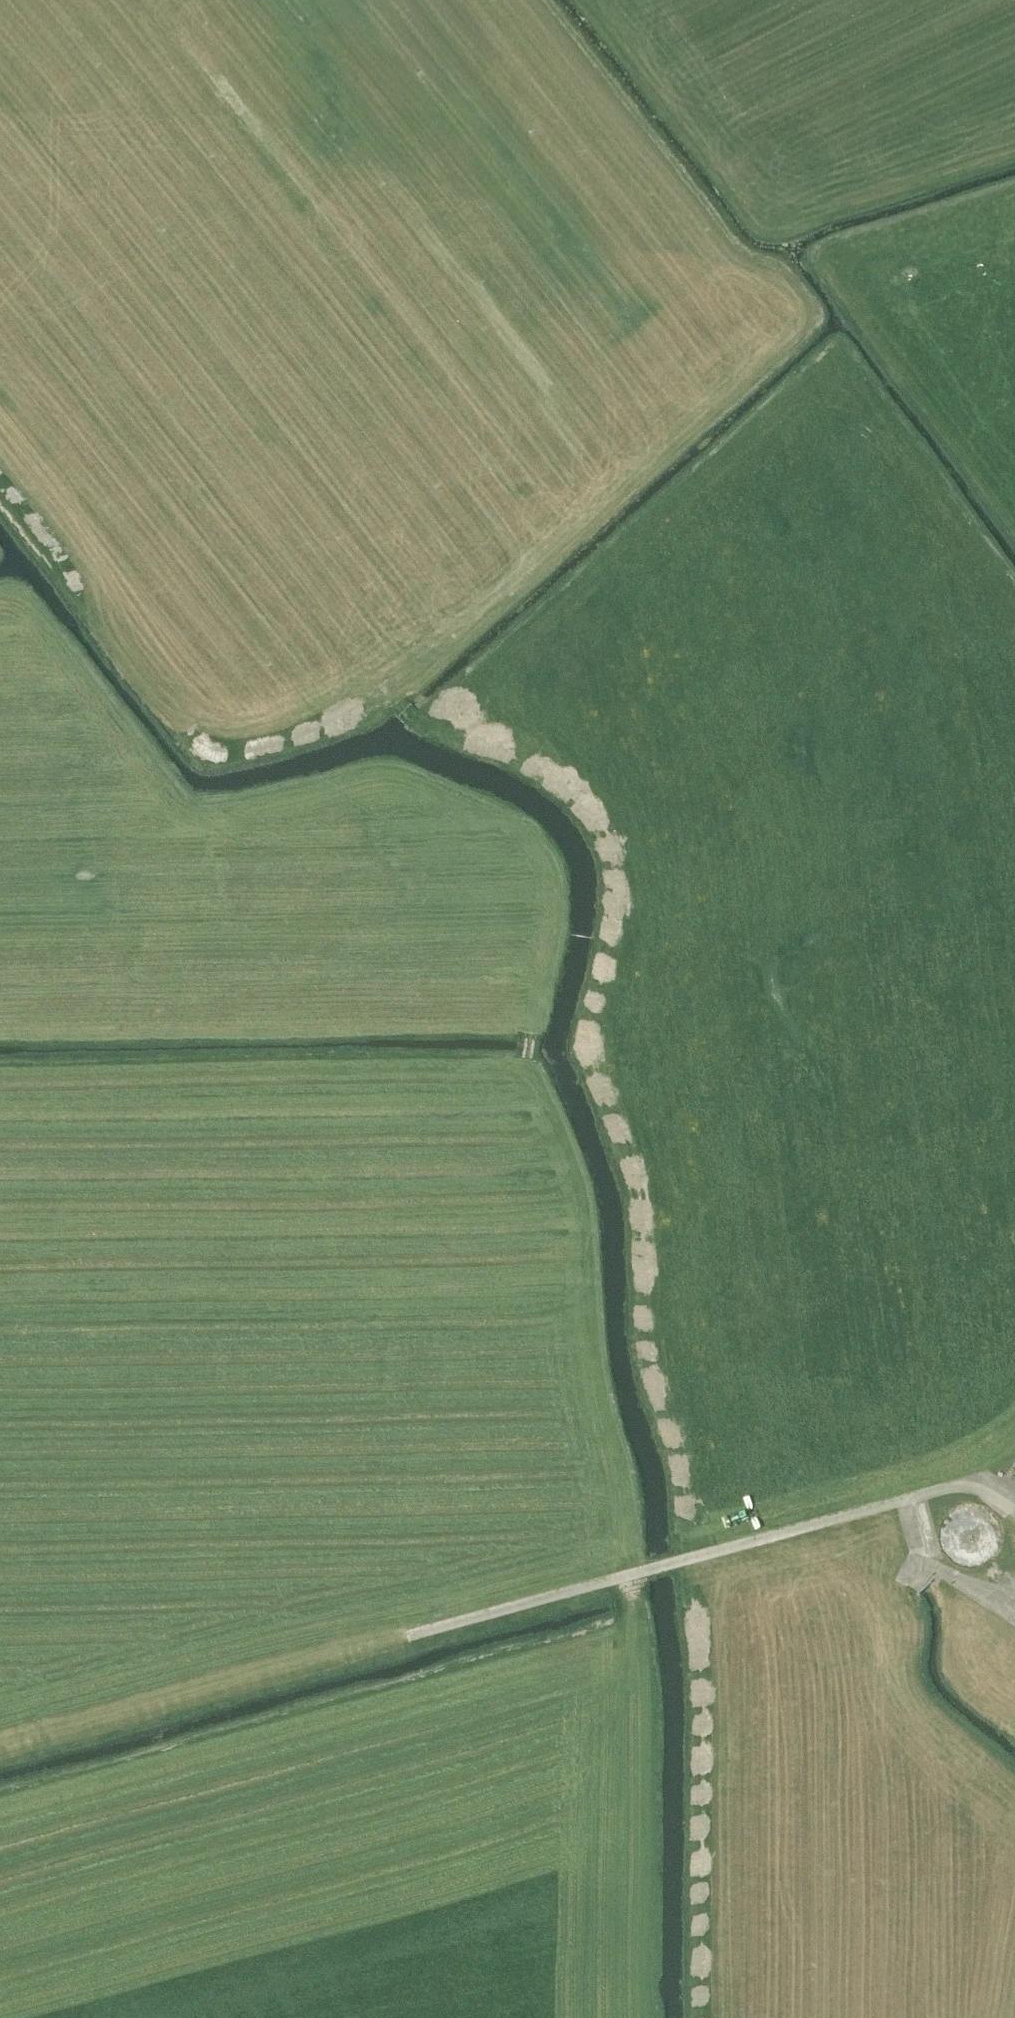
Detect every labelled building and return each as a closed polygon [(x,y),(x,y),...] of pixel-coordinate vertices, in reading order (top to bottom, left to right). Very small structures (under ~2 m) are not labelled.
[(1001,1546),(1003,1539),(1003,1533),(1001,1526),(997,1519),(992,1513),(984,1508),(977,1505),(969,1505),(962,1506),(955,1509),(949,1513),(945,1517),(941,1524),(940,1529),(939,1537),(940,1542),(942,1550),(946,1556),(951,1561),(957,1565),(964,1567),(972,1568),(980,1567),(987,1564),(992,1560),(998,1553),(1001,1546)]
